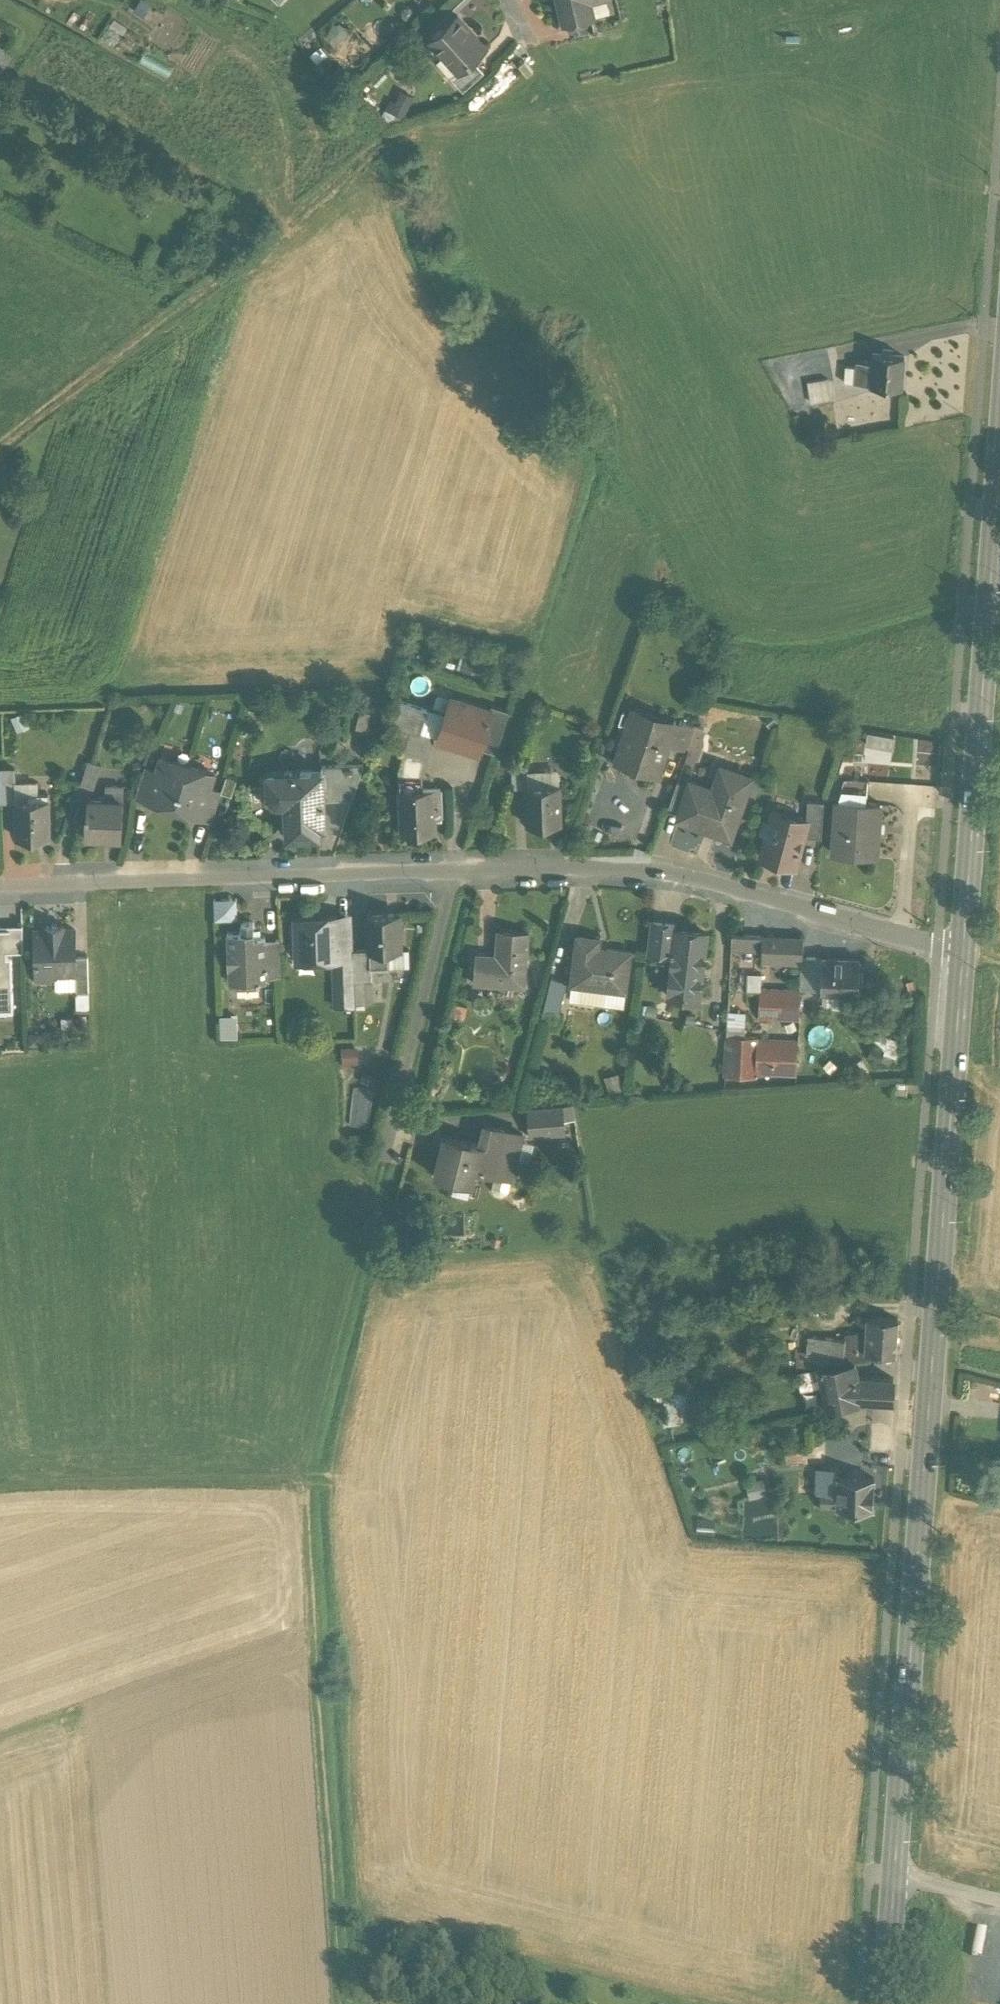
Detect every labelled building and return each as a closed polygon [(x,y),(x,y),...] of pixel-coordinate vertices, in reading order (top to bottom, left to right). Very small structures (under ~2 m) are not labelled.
[(565,22),(568,21),(592,16),(594,15),(591,0),(559,0),(565,22)] [(487,48),(457,15),(430,39),(459,71),(460,71),(474,59),(487,48)] [(592,16),(568,21),(571,33),(594,27),(592,16)] [(474,59),(460,71),(459,71),(453,76),(464,88),(484,70),(474,59)] [(905,356),(873,354),(872,362),(870,384),(902,387),(905,356)] [(872,362),(858,361),(858,367),(857,383),(870,384),(872,362)] [(858,367),(846,366),(845,382),(857,383),(858,367)] [(828,379),(808,382),(811,402),(831,399),(828,379)] [(490,710),(452,698),(439,740),(479,753),(480,748),(492,711),(490,710)] [(428,710),(400,701),(392,724),(394,724),(412,730),(434,737),(435,735),(421,731),(428,710)] [(509,711),(492,705),(490,710),(492,711),(480,748),(496,753),(509,711)] [(648,733),(629,727),(617,761),(659,775),(668,746),(667,746),(673,728),(672,728),(652,721),(648,733)] [(696,728),(675,721),(672,728),(673,728),(667,746),(668,746),(687,752),(696,728)] [(412,730),(394,724),(391,737),(408,742),(412,730)] [(434,737),(412,730),(408,742),(408,745),(429,752),(434,737)] [(408,745),(407,745),(399,771),(399,777),(422,776),(429,752),(408,745)] [(188,765),(162,756),(157,771),(148,798),(148,799),(175,807),(188,765)] [(103,765),(89,760),(81,784),(96,788),(103,765)] [(528,763),(513,763),(512,787),(527,787),(529,787),(528,763)] [(364,764),(322,766),(322,772),(323,772),(324,799),(353,798),(364,764)] [(216,773),(188,765),(175,807),(202,816),(203,815),(211,788),(216,773)] [(157,771),(146,767),(137,794),(148,798),(157,771)] [(714,791),(692,783),(680,818),(731,835),(750,778),(722,768),(714,791)] [(322,772),(267,774),(267,789),(263,789),(265,797),(269,803),(275,807),(282,808),(286,808),(287,837),(320,836),(319,826),(325,826),(324,799),(323,772),(322,772)] [(557,772),(532,773),(533,786),(558,786),(557,772)] [(422,776),(399,777),(400,790),(422,789),(422,776)] [(869,781),(844,779),(837,801),(867,804),(869,781)] [(125,787),(107,786),(107,800),(90,800),(89,813),(88,813),(87,836),(122,837),(125,787)] [(529,787),(527,787),(528,824),(561,823),(559,786),(558,786),(533,786),(529,787)] [(222,791),(211,788),(203,815),(213,818),(222,791)] [(422,789),(400,790),(402,833),(436,831),(435,815),(442,815),(441,788),(422,789)] [(49,792),(30,792),(30,799),(17,800),(18,836),(50,835),(49,792)] [(824,802),(808,801),(806,819),(808,820),(804,837),(822,838),(824,802)] [(867,804),(837,801),(832,853),(877,856),(881,805),(867,804)] [(806,819),(773,810),(771,820),(763,817),(759,833),(767,835),(761,857),(795,866),(804,837),(808,820),(806,819)] [(237,898),(214,899),(215,920),(238,919),(237,898)] [(400,913),(368,914),(369,949),(369,950),(388,950),(401,949),(400,913)] [(321,919),(314,920),(314,917),(297,918),(292,923),(292,937),(297,941),(298,959),(335,958),(339,958),(339,951),(338,951),(337,922),(338,922),(338,916),(321,917),(321,919)] [(255,922),(242,922),(243,932),(228,932),(230,981),(239,981),(239,988),(260,988),(260,982),(261,982),(261,980),(268,980),(268,976),(267,940),(266,936),(255,936),(255,922)] [(338,922),(337,922),(338,951),(339,951),(354,950),(354,949),(353,922),(338,922)] [(678,925),(651,922),(646,959),(672,962),(676,929),(677,929),(678,925)] [(0,926),(0,952),(6,952),(24,952),(23,925),(0,926)] [(64,926),(46,927),(46,931),(35,931),(37,974),(38,974),(55,973),(76,973),(77,973),(76,957),(75,930),(64,930),(64,926)] [(529,931),(498,929),(496,953),(476,952),(474,983),(526,986),(529,931)] [(677,929),(676,929),(672,962),(668,995),(698,998),(706,932),(677,929)] [(631,950),(598,946),(600,937),(578,934),(572,982),(626,989),(631,950)] [(762,937),(734,935),(733,950),(761,952),(762,937)] [(804,939),(762,937),(761,952),(762,956),(803,958),(803,957),(804,939)] [(280,939),(267,940),(268,976),(281,976),(280,939)] [(369,949),(354,949),(354,950),(355,980),(364,980),(372,979),(372,967),(371,967),(369,950),(369,949)] [(401,949),(388,950),(389,967),(410,966),(409,949),(401,949)] [(354,950),(339,951),(339,958),(335,958),(337,1005),(355,1004),(355,980),(354,950)] [(388,950),(369,950),(371,967),(372,967),(389,967),(388,950)] [(14,1012),(13,991),(12,991),(12,987),(13,987),(12,957),(6,957),(6,952),(0,952),(0,1013),(14,1012)] [(88,956),(76,957),(77,973),(76,973),(76,993),(89,992),(88,956)] [(823,958),(803,957),(803,958),(801,989),(821,990),(823,958)] [(859,959),(823,958),(821,990),(821,991),(857,993),(859,959)] [(568,980),(552,976),(544,1009),(560,1012),(568,980)] [(372,979),(364,980),(364,1004),(373,1004),(372,979)] [(364,980),(355,980),(355,1004),(364,1004),(364,980)] [(801,990),(761,988),(758,1016),(758,1017),(799,1018),(801,990)] [(560,1012),(544,1009),(541,1019),(562,1023),(564,1013),(560,1012)] [(730,1010),(730,1028),(747,1028),(747,1010),(730,1010)] [(727,1036),(726,1076),(756,1077),(756,1072),(797,1074),(798,1041),(757,1039),(757,1037),(727,1036)] [(356,1049),(342,1049),(343,1063),(356,1062),(356,1049)] [(909,1082),(899,1082),(899,1095),(909,1095),(909,1082)] [(564,1105),(527,1108),(529,1136),(566,1133),(564,1105)] [(523,1133),(486,1124),(481,1143),(503,1149),(497,1174),(512,1177),(513,1173),(518,1170),(521,1161),(517,1155),(523,1133)] [(481,1143),(445,1134),(435,1175),(472,1184),(476,1168),(497,1174),(503,1149),(481,1143)] [(898,1319),(869,1318),(869,1329),(868,1333),(870,1333),(869,1352),(870,1352),(895,1354),(898,1319)] [(869,1329),(847,1332),(846,1338),(844,1362),(855,1360),(869,1358),(870,1352),(869,1352),(870,1333),(868,1333),(869,1329)] [(846,1338),(832,1337),(830,1364),(844,1362),(846,1338)] [(830,1364),(820,1366),(824,1385),(828,1408),(855,1403),(856,1397),(892,1399),(894,1378),(858,1376),(855,1360),(844,1362),(830,1364)] [(804,1369),(798,1370),(802,1389),(824,1385),(820,1366),(804,1369)] [(808,1451),(788,1451),(788,1462),(809,1462),(808,1451)] [(823,1470),(818,1470),(817,1490),(820,1490),(837,1491),(837,1477),(838,1471),(823,1470)] [(874,1478),(837,1477),(837,1491),(820,1490),(820,1506),(837,1507),(837,1508),(873,1509),(874,1478)] [(765,1479),(749,1483),(753,1499),(768,1495),(765,1479)]
